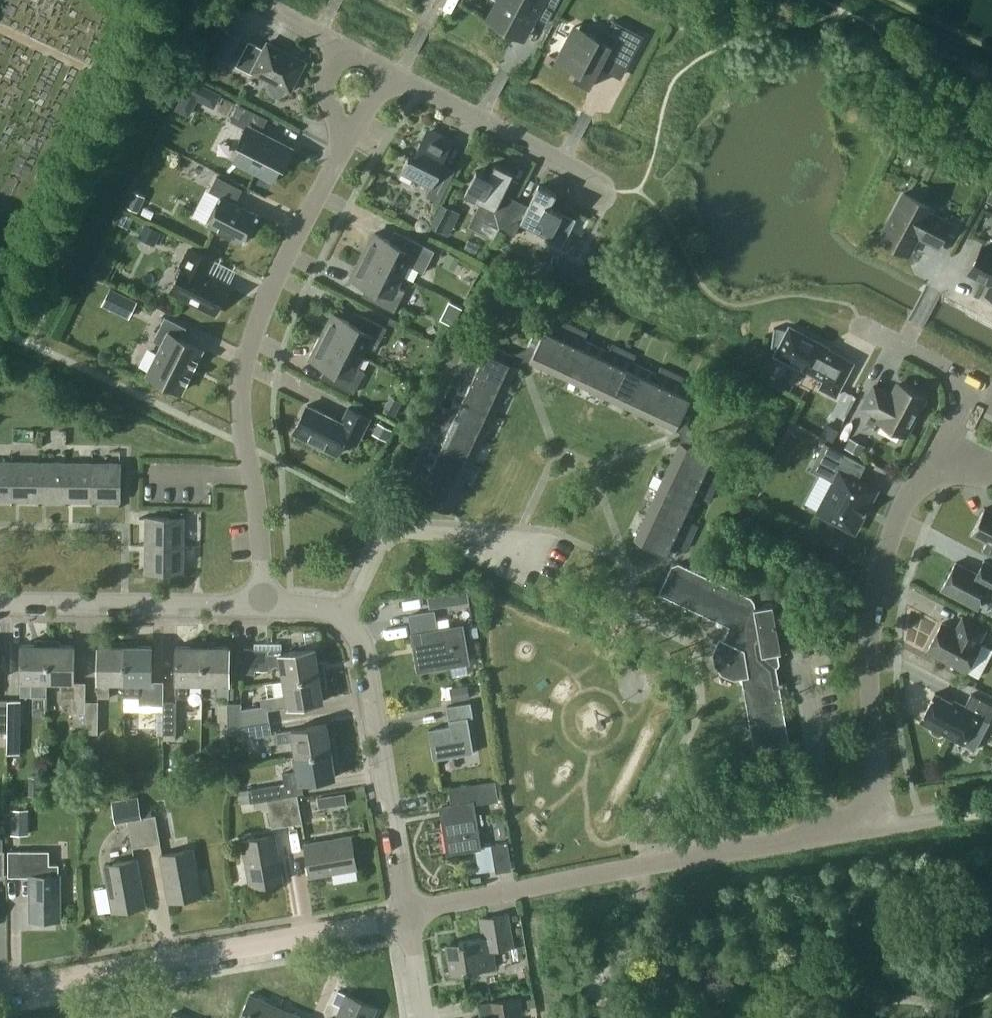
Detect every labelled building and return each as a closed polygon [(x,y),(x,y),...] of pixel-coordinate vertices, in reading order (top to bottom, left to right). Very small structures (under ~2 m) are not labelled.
[(517,35),(524,22),(530,25),(535,16),(547,22),(559,0),(505,0),(503,3),(498,0),(488,19),(517,35)] [(574,25),(556,60),(577,70),(573,78),(590,87),(610,49),(631,60),(643,35),(614,20),(603,40),(574,25)] [(151,47),(156,37),(139,29),(134,39),(151,47)] [(226,66),(240,38),(225,30),(210,58),(226,66)] [(283,92),(284,91),(285,89),(290,91),(305,61),(267,41),(263,48),(248,40),(235,65),(251,74),(252,72),(270,80),(268,83),(268,85),(268,86),(268,88),(268,89),(269,91),(270,92),(271,93),(272,94),(274,95),(275,95),(277,95),(278,95),(280,95),(281,94),(282,93),(283,92)] [(217,94),(211,105),(218,109),(233,117),(232,120),(246,127),(238,142),(245,146),(239,158),(271,175),(277,162),(283,165),(291,149),(258,133),(266,119),(217,94)] [(439,202),(451,177),(437,170),(450,143),(427,131),(413,158),(408,155),(401,171),(430,186),(426,195),(439,202)] [(482,219),(501,228),(512,205),(500,199),(513,172),(495,163),(489,176),(476,169),(464,193),(489,206),(482,219)] [(244,241),(258,214),(234,203),(241,189),(216,176),(209,190),(220,196),(206,222),(244,241)] [(576,218),(563,212),(550,206),(556,193),(538,184),(525,211),(512,205),(501,228),(514,235),(521,221),(550,235),(546,243),(560,250),(576,218)] [(137,212),(145,196),(133,190),(125,206),(137,212)] [(908,254),(917,237),(937,247),(951,222),(931,212),(933,208),(903,192),(879,239),(908,254)] [(460,213),(441,203),(430,226),(449,235),(460,213)] [(426,218),(422,217),(417,218),(414,222),(414,227),(417,231),(422,232),(426,231),(429,227),(429,222),(426,218)] [(162,231),(145,223),(138,237),(155,245),(162,231)] [(404,235),(399,245),(374,232),(362,255),(401,275),(401,274),(412,280),(418,269),(423,272),(434,250),(404,235)] [(183,265),(170,291),(214,313),(227,286),(205,274),(213,259),(189,247),(181,264),(183,265)] [(980,248),(967,271),(987,281),(988,280),(991,282),(991,254),(980,248)] [(454,270),(460,258),(448,252),(442,264),(454,270)] [(401,275),(362,255),(351,278),(376,290),(371,300),(394,312),(405,290),(396,285),(401,275)] [(582,268),(559,257),(552,271),(576,282),(582,268)] [(129,318),(137,301),(109,288),(101,305),(129,318)] [(453,325),(462,307),(449,301),(440,319),(453,325)] [(334,313),(322,336),(361,355),(366,345),(375,349),(386,327),(363,315),(358,325),(334,313)] [(186,327),(164,316),(152,340),(161,344),(147,373),(181,390),(202,349),(180,338),(186,327)] [(527,348),(518,351),(522,361),(526,359),(554,372),(575,326),(563,321),(560,328),(540,319),(527,348)] [(554,372),(578,384),(596,345),(584,340),(588,332),(575,326),(554,372)] [(828,347),(789,326),(786,331),(782,330),(778,329),(774,329),(775,328),(773,327),(770,347),(771,348),(772,347),(776,349),(774,354),(814,375),(816,371),(825,376),(819,387),(835,395),(853,362),(827,348),(828,347)] [(355,366),(361,355),(322,336),(311,358),(335,371),(330,381),(353,392),(364,370),(355,366)] [(522,361),(518,351),(510,354),(481,341),(472,360),(464,357),(459,369),(505,390),(518,362),(522,361)] [(578,384),(602,395),(624,349),(612,343),(608,351),(596,345),(578,384)] [(602,395),(627,406),(644,368),(632,362),(636,355),(624,349),(602,395)] [(651,417),(672,371),(660,366),(656,373),(644,368),(627,406),(651,417)] [(461,384),(455,396),(494,414),(505,390),(459,369),(453,381),(461,384)] [(684,377),(672,371),(651,417),(679,430),(680,434),(690,431),(686,423),(700,394),(681,385),(684,377)] [(879,420),(905,434),(924,397),(898,384),(892,395),(873,385),(862,406),(881,416),(879,420)] [(483,439),(494,414),(455,396),(450,408),(442,405),(436,417),(483,439)] [(335,454),(346,434),(358,440),(370,418),(348,407),(341,421),(307,404),(293,433),(335,454)] [(438,433),(433,445),(472,463),(483,439),(436,417),(431,429),(438,433)] [(377,421),(372,433),(386,440),(392,429),(377,421)] [(690,431),(680,434),(681,438),(668,466),(714,488),(720,476),(713,472),(722,453),(693,439),(690,431)] [(860,455),(865,446),(849,437),(844,447),(860,455)] [(857,479),(865,464),(824,442),(810,469),(833,481),(818,511),(823,513),(824,517),(832,521),(835,520),(854,530),(876,489),(857,479)] [(420,453),(414,465),(460,487),(472,463),(433,445),(427,457),(420,453)] [(11,499),(12,461),(0,461),(0,499),(11,499)] [(39,462),(12,461),(11,499),(38,500),(39,462)] [(66,462),(39,462),(38,500),(65,500),(66,462)] [(93,462),(66,462),(65,500),(92,501),(93,462)] [(93,462),(92,501),(119,501),(120,463),(93,462)] [(460,487),(414,465),(408,478),(416,481),(410,493),(417,496),(417,497),(449,512),(460,487)] [(668,466),(657,490),(696,509),(701,497),(709,500),(714,488),(668,466)] [(657,490),(645,514),(692,536),(698,524),(690,520),(696,509),(657,490)] [(984,508),(971,532),(991,544),(991,512),(984,508)] [(670,560),(676,558),(675,553),(679,545),(686,548),(692,536),(645,514),(634,539),(666,554),(666,553),(668,554),(670,560)] [(145,516),(145,544),(183,544),(184,517),(145,516)] [(183,572),(183,544),(145,544),(144,571),(183,572)] [(678,562),(676,558),(670,560),(671,564),(658,592),(733,627),(726,640),(723,639),(720,645),(717,651),(718,662),(724,670),(734,674),(741,673),(754,750),(784,745),(788,739),(773,652),(786,650),(778,602),(755,606),(754,601),(750,596),(678,562)] [(983,560),(976,573),(955,562),(941,589),(977,608),(987,589),(991,592),(991,564),(983,560)] [(466,588),(427,594),(429,607),(468,600),(466,588)] [(418,669),(467,661),(461,625),(437,629),(433,611),(409,615),(418,669)] [(926,650),(965,671),(980,643),(978,641),(985,629),(962,617),(955,629),(941,622),(926,650)] [(46,695),(47,680),(47,638),(37,638),(37,644),(20,644),(20,680),(20,695),(31,696),(46,695)] [(57,638),(47,638),(47,680),(62,681),(62,696),(73,696),(73,712),(85,712),(85,701),(86,701),(86,682),(73,682),(73,681),(74,681),(74,644),(57,644),(57,638)] [(109,681),(124,681),(125,639),(115,639),(115,645),(98,645),(97,681),(98,681),(97,696),(109,696),(109,681)] [(135,639),(125,639),(124,681),(124,695),(138,695),(138,704),(163,704),(163,701),(163,681),(151,681),(151,645),(135,645),(135,639)] [(187,682),(202,682),(202,640),(192,640),(192,646),(175,645),(175,682),(175,697),(187,697),(187,682)] [(212,640),(202,640),(202,682),(217,682),(217,698),(228,698),(228,682),(229,682),(229,646),(212,646),(212,640)] [(280,665),(283,679),(324,673),(323,663),(317,664),(314,647),(281,652),(281,648),(242,648),(242,672),(255,672),(255,669),(269,669),(270,664),(280,665)] [(324,673),(283,679),(272,681),(275,696),(261,698),(262,705),(242,708),(242,702),(240,702),(240,725),(270,720),(268,709),(287,706),(323,700),(320,683),(326,682),(324,673)] [(451,700),(469,697),(467,685),(449,687),(451,700)] [(963,708),(934,693),(919,721),(930,726),(929,730),(932,731),(938,735),(941,736),(943,733),(962,743),(974,749),(988,721),(991,714),(991,705),(970,694),(963,708)] [(8,700),(7,732),(7,752),(20,752),(20,700),(8,700)] [(85,712),(84,734),(98,734),(98,701),(86,701),(85,701),(85,712)] [(163,701),(163,704),(162,733),(175,734),(176,701),(163,701)] [(433,758),(473,752),(467,717),(473,716),(471,701),(447,705),(449,719),(450,725),(429,729),(433,758)] [(240,735),(240,725),(240,702),(227,702),(227,734),(240,735)] [(240,725),(240,735),(241,735),(241,739),(272,734),(270,720),(240,725)] [(293,740),(295,755),(337,748),(335,739),(329,740),(326,723),(291,729),(276,731),(277,743),(293,740)] [(338,758),(337,748),(295,755),(297,770),(282,773),(284,783),(302,781),(335,776),(332,759),(338,758)] [(479,846),(472,803),(477,802),(480,801),(498,798),(495,780),(477,783),(449,787),(452,805),(451,805),(453,815),(443,816),(448,851),(479,846)] [(279,783),(239,790),(241,802),(249,801),(282,796),(279,783)] [(345,792),(335,794),(336,804),(346,802),(345,792)] [(303,793),(282,796),(287,825),(301,823),(297,794),(303,793)] [(111,800),(114,822),(127,820),(132,847),(146,845),(140,810),(139,810),(137,796),(111,800)] [(271,827),(287,825),(282,796),(249,801),(250,803),(267,800),(271,827)] [(29,808),(11,808),(11,834),(28,834),(29,808)] [(150,808),(140,810),(146,845),(160,842),(155,814),(151,815),(150,808)] [(250,886),(282,880),(274,834),(242,840),(250,886)] [(350,835),(345,836),(304,843),(310,875),(356,867),(350,835)] [(505,839),(488,841),(493,869),(509,867),(505,839)] [(168,900),(201,895),(192,849),(160,854),(168,900)] [(8,876),(30,876),(31,919),(59,919),(59,874),(58,864),(49,864),(49,850),(8,850),(8,876)] [(98,913),(145,905),(136,859),(104,864),(107,886),(93,888),(98,913)] [(480,917),(483,937),(459,941),(459,944),(442,946),(446,971),(463,969),(464,972),(495,967),(493,949),(513,946),(508,913),(480,917)] [(337,989),(332,1002),(340,1006),(346,993),(337,989)] [(335,1017),(371,1017),(376,1006),(346,993),(340,1006),(335,1017)] [(279,1007),(250,994),(239,1017),(274,1017),(279,1007)] [(510,1013),(521,1011),(519,997),(479,1004),(481,1017),(476,1017),(510,1017),(510,1013)] [(279,1007),(274,1017),(305,1017),(279,1007)]
